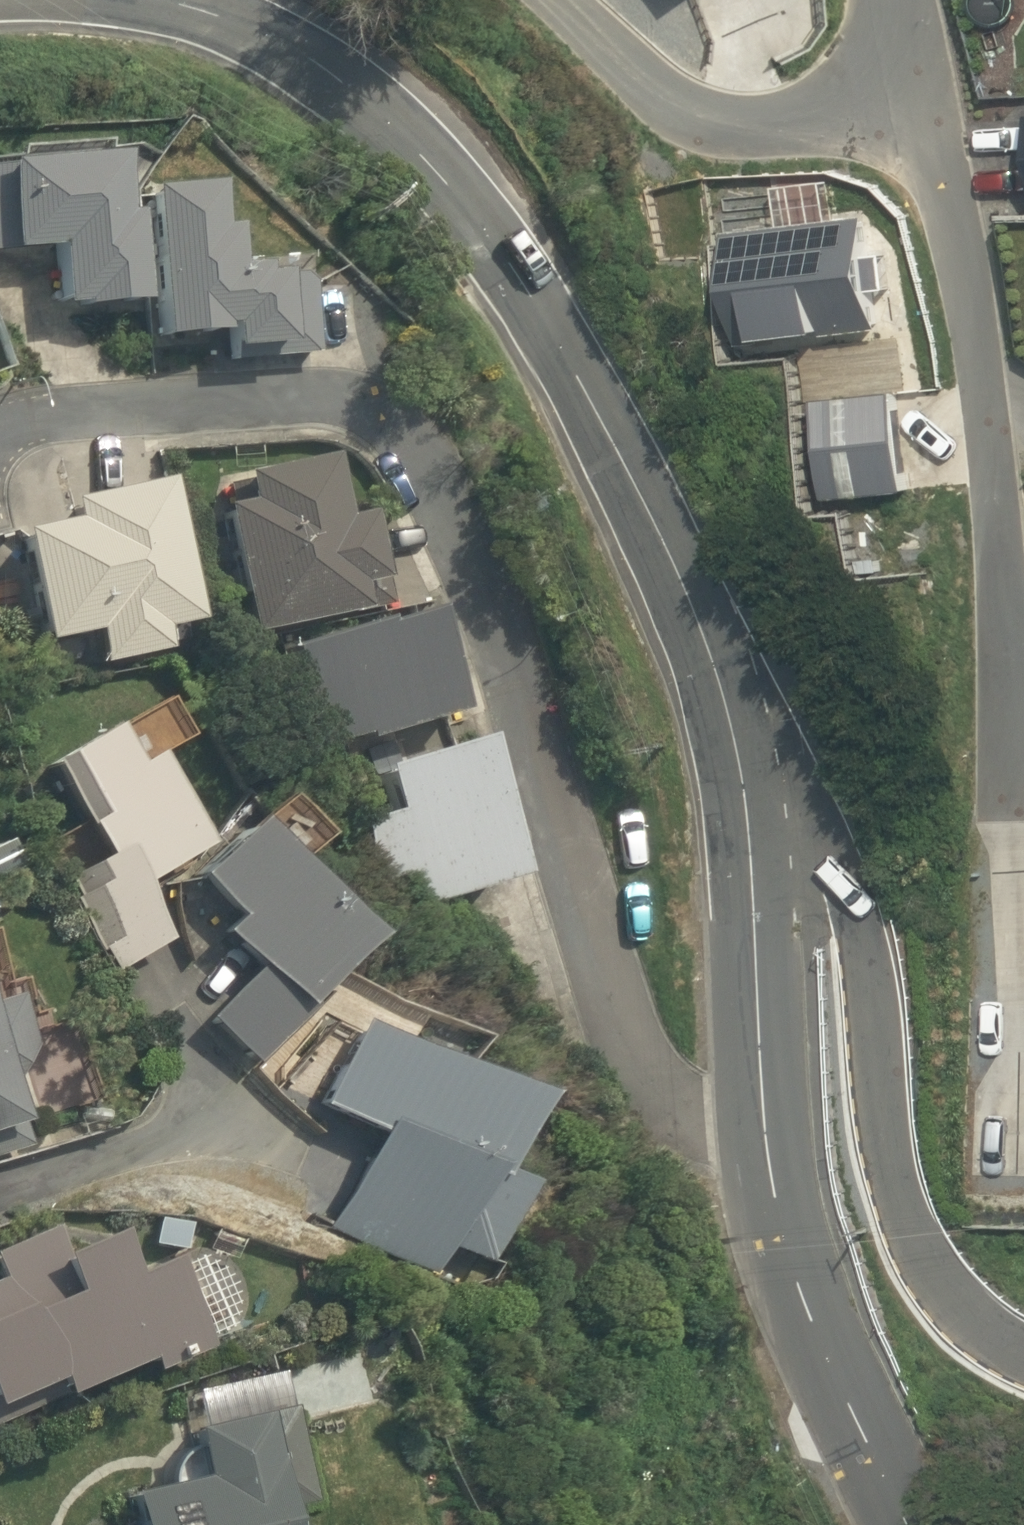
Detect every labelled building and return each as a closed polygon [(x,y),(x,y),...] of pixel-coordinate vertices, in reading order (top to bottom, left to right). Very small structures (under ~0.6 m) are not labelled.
[(137,303),(128,212),(118,213),(113,153),(0,164),(0,246),(3,246),(4,254),(48,250),(53,306),(71,304),(71,309),(137,303)] [(208,175),(139,182),(153,330),(214,324),(213,319),(220,318),(222,342),(283,336),(276,261),(257,263),(256,256),(228,259),(224,219),(212,220),(208,175)] [(337,465),(228,487),(258,636),(397,608),(378,514),(348,520),(337,465)] [(80,535),(28,543),(45,650),(103,642),(106,666),(179,655),(175,629),(207,624),(187,496),(77,513),(80,535)] [(438,616),(296,652),(324,762),(466,726),(438,616)] [(117,733),(55,767),(115,876),(73,899),(112,970),(185,930),(159,883),(220,850),(171,762),(141,778),(117,733)] [(500,753),(383,779),(394,827),(356,836),(368,892),(401,884),(407,909),(528,882),(500,753)] [(366,952),(261,847),(212,896),(239,924),(225,938),(267,979),(210,1037),(247,1073),(366,952)] [(24,1144),(19,1117),(3,1082),(8,1082),(29,1039),(14,991),(0,993),(0,1151),(24,1144)] [(554,1116),(369,1031),(329,1117),(383,1143),(340,1235),(438,1280),(450,1254),(483,1269),(554,1116)] [(126,1367),(130,1375),(190,1350),(150,1255),(112,1271),(96,1232),(56,1249),(44,1222),(0,1240),(0,1420),(126,1367)] [(185,1446),(196,1490),(126,1508),(130,1524),(305,1524),(299,1501),(316,1496),(296,1418),(185,1446)]
